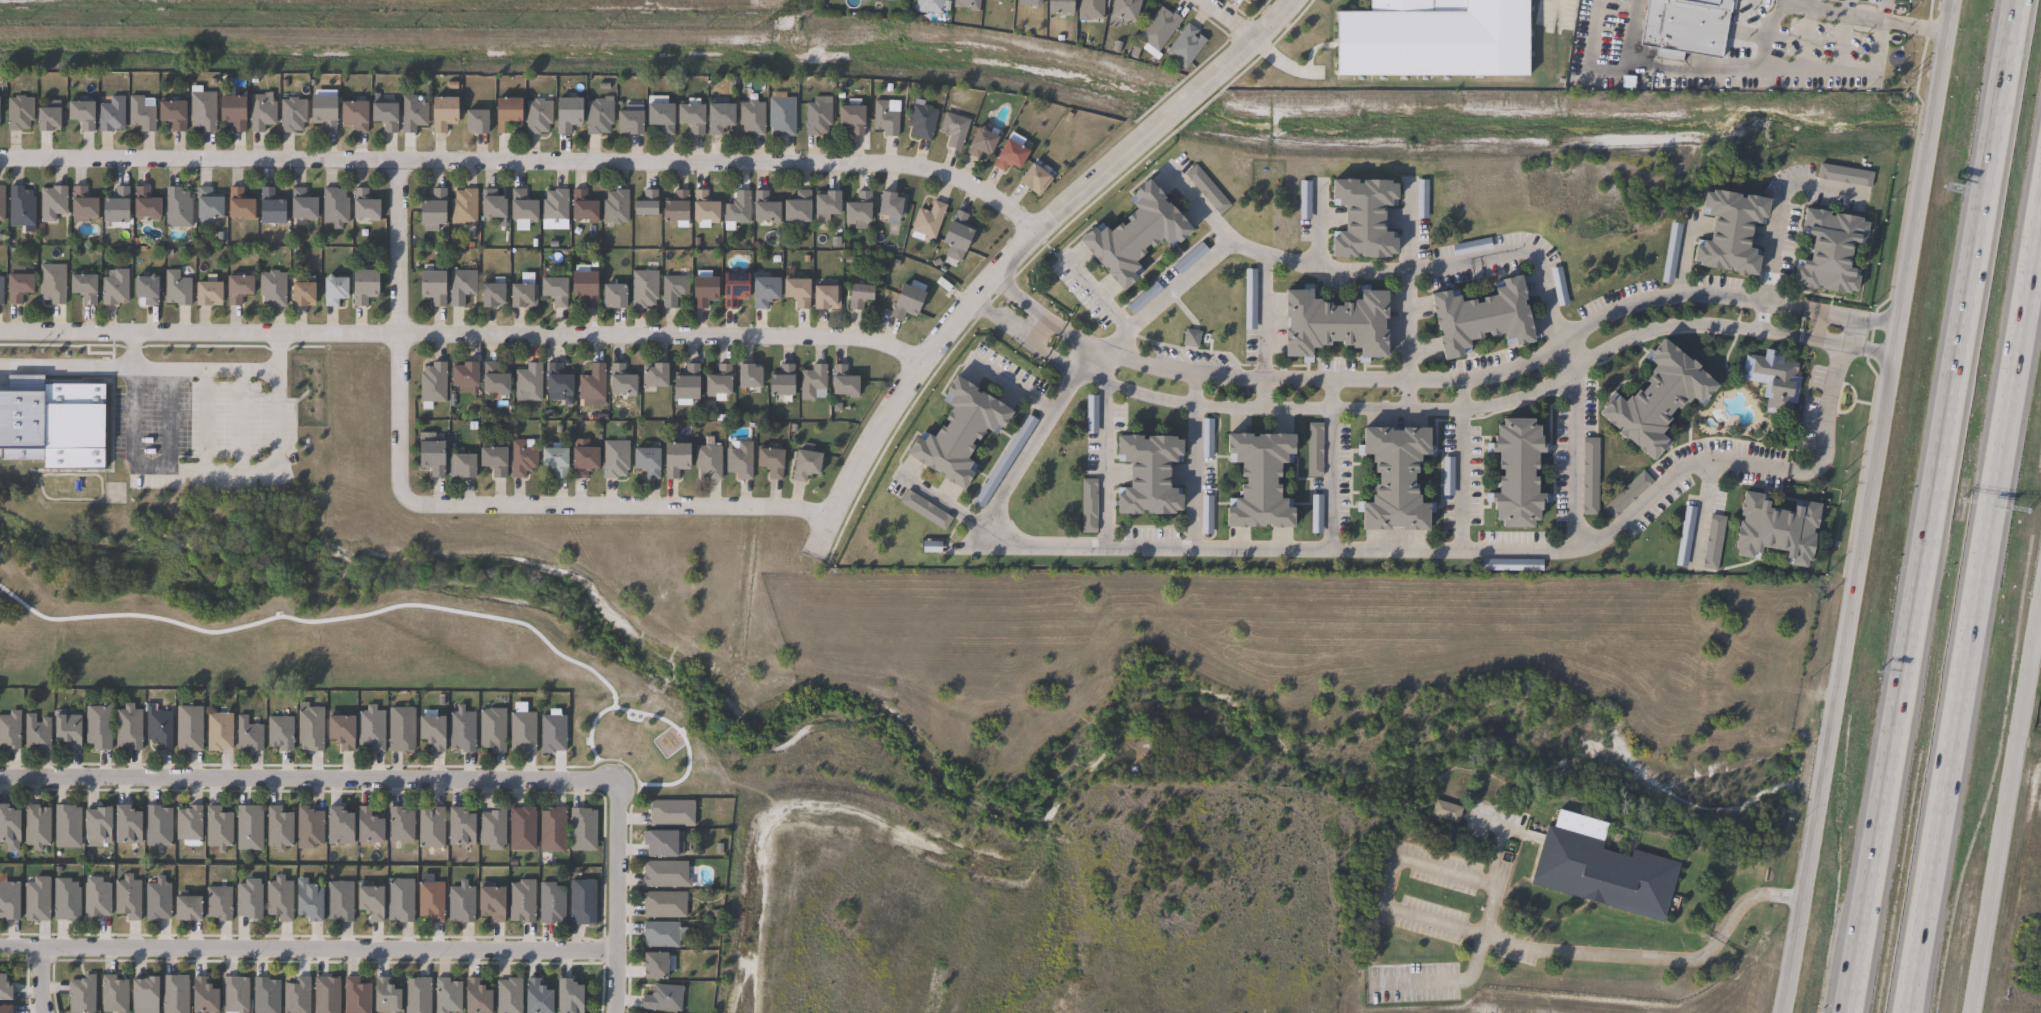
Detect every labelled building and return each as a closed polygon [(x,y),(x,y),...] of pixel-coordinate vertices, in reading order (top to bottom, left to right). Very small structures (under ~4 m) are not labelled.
[(915,11),(916,0),(942,0),(941,14),(915,11)] [(953,8),(954,0),(980,0),(979,12),(969,11),(969,8),(961,8),(960,9),(953,8)] [(1019,7),(1019,0),(1042,0),(1042,7),(1039,7),(1039,9),(1033,9),(1033,7),(1019,7)] [(1048,14),(1048,0),(1074,0),(1073,16),(1065,16),(1065,15),(1048,14)] [(1078,20),(1078,0),(1103,0),(1103,19),(1088,19),(1088,20),(1078,20)] [(1110,17),(1115,0),(1142,0),(1135,25),(1126,22),(1126,24),(1118,22),(1119,20),(1110,17)] [(1370,13),(1370,0),(1537,0),(1536,77),(1466,77),(1466,76),(1338,76),(1338,13),(1370,13)] [(1643,47),(1652,0),(1764,0),(1763,8),(1738,4),(1737,11),(1736,11),(1735,15),(1732,15),(1724,61),(1686,54),(1684,64),(1657,60),(1658,49),(1643,47)] [(1161,6),(1170,13),(1172,12),(1183,20),(1158,53),(1138,38),(1161,6)] [(1194,37),(1196,39),(1199,35),(1207,40),(1186,70),(1178,64),(1179,62),(1173,57),(1172,58),(1166,53),(1188,23),(1199,31),(1194,37)] [(214,93),(213,133),(200,133),(200,129),(192,129),(192,122),(188,122),(188,93),(214,93)] [(271,94),(271,102),(275,103),(275,127),(264,126),(264,133),(249,133),(249,96),(263,96),(263,93),(271,94)] [(757,101),(757,103),(764,103),(764,137),(751,137),(751,135),(742,135),(742,126),(738,126),(738,103),(748,103),(748,101),(750,101),(749,95),(756,95),(756,101),(757,101)] [(23,96),(23,99),(31,99),(31,121),(27,121),(27,130),(19,130),(19,131),(6,131),(7,98),(13,98),(13,96),(23,96)] [(142,97),(142,108),(154,108),(154,133),(140,132),(140,127),(127,126),(128,96),(142,97)] [(415,96),(415,104),(418,104),(423,99),(425,104),(427,104),(427,127),(415,127),(415,134),(402,134),(401,96),(415,96)] [(112,132),(97,132),(98,104),(108,104),(108,97),(123,97),(123,130),(112,130),(112,132)] [(243,97),(243,121),(244,121),(244,133),(230,133),(231,123),(217,123),(217,97),(243,97)] [(609,134),(586,134),(586,102),(593,102),(593,100),(603,100),(603,97),(612,97),(612,126),(609,126),(609,134)] [(667,97),(667,106),(673,106),(673,127),(673,137),(660,136),(660,129),(656,129),(656,127),(646,126),(646,105),(647,105),(648,97),(667,97)] [(819,137),(805,137),(806,103),(813,103),(813,97),(831,97),(831,127),(827,127),(827,135),(819,135),(819,137)] [(296,98),(296,100),(306,100),(305,123),(302,123),(302,131),(293,131),(293,133),(279,133),(280,100),(287,100),(287,98),(296,98)] [(335,98),(334,134),(322,134),(322,124),(309,124),(309,98),(335,98)] [(795,99),(794,137),(781,137),(781,134),(773,134),(773,128),(768,128),(769,98),(795,99)] [(446,123),(446,135),(432,135),(432,123),(431,123),(431,99),(456,99),(456,123),(446,123)] [(520,100),(520,125),(510,125),(509,135),(496,135),(496,123),(494,123),(495,99),(520,100)] [(581,100),(581,124),(570,124),(570,135),(557,135),(557,124),(555,124),(556,99),(581,100)] [(542,100),(542,102),(552,102),(552,125),(548,125),(548,134),(539,134),(539,135),(526,135),(526,102),(533,102),(533,100),(542,100)] [(860,103),(864,107),(863,137),(850,137),(850,127),(838,126),(838,107),(840,107),(840,103),(842,103),(842,102),(841,102),(841,101),(846,101),(846,103),(848,103),(848,100),(860,100),(860,103)] [(899,113),(898,137),(885,137),(885,131),(873,131),(874,100),(888,101),(888,112),(899,113)] [(93,103),(93,133),(80,133),(80,122),(66,122),(66,103),(93,103)] [(183,103),(183,133),(169,133),(169,122),(156,122),(156,103),(183,103)] [(367,104),(366,133),(351,133),(351,125),(338,125),(339,103),(367,104)] [(395,104),(395,135),(382,134),(382,124),(370,124),(370,104),(395,104)] [(931,106),(931,109),(938,111),(931,143),(918,140),(918,138),(910,136),(912,128),(908,127),(913,105),(922,107),(923,104),(931,106)] [(721,127),(721,136),(708,136),(708,127),(707,127),(707,105),(733,106),(733,127),(721,127)] [(704,106),(703,136),(690,136),(690,125),(676,125),(676,106),(704,106)] [(58,109),(58,131),(50,131),(50,128),(49,128),(48,133),(34,133),(34,109),(58,109)] [(487,111),(487,136),(472,136),(472,132),(464,132),(464,111),(487,111)] [(642,113),(642,136),(627,136),(627,135),(616,135),(616,112),(642,113)] [(970,120),(961,151),(947,147),(951,136),(947,135),(948,134),(939,132),(945,113),(970,120)] [(984,127),(985,132),(989,134),(992,128),(999,131),(996,137),(999,139),(991,158),(981,153),(978,159),(966,154),(977,129),(978,129),(984,127)] [(1030,153),(1020,171),(1009,165),(1004,173),(993,166),(1012,132),(1025,140),(1021,148),(1030,153)] [(1052,179),(1039,197),(1019,183),(1033,164),(1052,179)] [(1231,205),(1220,215),(1185,173),(1193,167),(1196,164),(1231,205)] [(1875,173),(1872,189),(1870,188),(1818,179),(1818,178),(1821,164),(1875,173)] [(1164,197),(1168,201),(1169,200),(1172,204),(1173,203),(1182,212),(1181,214),(1193,228),(1179,240),(1172,247),(1163,236),(1159,239),(1162,242),(1158,245),(1156,242),(1136,260),(1140,264),(1139,265),(1144,270),(1137,276),(1136,275),(1123,287),(1110,273),(1107,270),(1110,268),(1107,264),(1104,267),(1095,257),(1081,241),(1078,238),(1094,223),(1100,230),(1106,224),(1110,229),(1121,219),(1124,223),(1129,218),(1126,215),(1137,206),(1133,201),(1140,195),(1135,189),(1150,176),(1152,179),(1166,195),(1164,197)] [(1359,176),(1359,180),(1364,180),(1364,177),(1393,177),(1393,181),(1400,181),(1400,197),(1396,197),(1396,206),(1387,206),(1387,208),(1387,229),(1394,229),(1394,232),(1397,232),(1397,236),(1399,236),(1399,252),(1392,252),(1392,255),(1364,255),(1364,251),(1359,251),(1359,256),(1333,256),(1333,235),(1340,235),(1340,229),(1347,229),(1347,209),(1347,204),(1339,204),(1334,204),(1334,176),(1359,176)] [(1424,181),(1414,181),(1414,218),(1424,218),(1424,181)] [(22,185),(22,189),(31,189),(30,196),(34,196),(33,232),(23,232),(23,225),(8,225),(8,185),(22,185)] [(55,222),(39,221),(39,187),(51,187),(51,185),(65,185),(65,213),(55,213),(55,222)] [(85,185),(85,196),(95,196),(95,219),(86,219),(86,214),(80,214),(75,219),(71,214),(69,214),(69,196),(71,196),(71,185),(85,185)] [(127,221),(101,221),(101,197),(114,197),(114,185),(127,185),(127,221)] [(148,186),(148,197),(158,197),(157,220),(149,220),(149,215),(142,215),(138,219),(134,215),(132,215),(132,197),(133,197),(133,186),(148,186)] [(178,186),(178,190),(188,190),(188,198),(190,198),(190,227),(164,227),(165,186),(178,186)] [(221,195),(220,217),(194,216),(194,195),(196,195),(197,186),(210,186),(210,195),(221,195)] [(242,186),(242,197),(252,197),(252,220),(243,220),(243,216),(237,216),(232,220),(228,215),(226,215),(226,197),(228,197),(228,186),(242,186)] [(283,199),(282,222),(259,221),(260,186),(274,187),(273,198),(283,199)] [(305,187),(305,195),(315,195),(315,217),(289,217),(289,196),(291,196),(291,186),(305,187)] [(336,187),(336,189),(344,189),(344,197),(348,197),(348,223),(322,222),(322,187),(336,187)] [(378,198),(377,221),(369,221),(369,217),(360,217),(357,220),(353,217),(352,217),(352,198),(353,198),(353,187),(367,187),(366,198),(378,198)] [(438,223),(438,230),(422,230),(422,224),(418,224),(418,199),(431,199),(432,187),(445,187),(445,223),(438,223)] [(1716,187),(1744,191),(1744,195),(1749,196),(1750,192),(1762,193),(1762,195),(1774,197),(1774,198),(1771,216),(1767,215),(1766,224),(1757,221),(1756,225),(1753,246),(1760,247),(1759,247),(1759,249),(1762,249),(1761,254),(1764,255),(1762,274),(1735,270),(1736,266),(1731,265),(1730,269),(1704,265),(1704,261),(1697,260),(1699,243),(1706,244),(1707,237),(1715,238),(1718,219),(1718,215),(1711,214),(1712,205),(1707,204),(1709,189),(1716,190),(1716,187)] [(476,224),(450,224),(450,198),(454,198),(454,189),(463,189),(463,188),(476,188),(476,224)] [(496,188),(496,194),(501,195),(501,198),(504,198),(504,216),(490,216),(485,219),(483,216),(483,221),(478,221),(478,216),(480,216),(480,195),(482,195),(482,188),(496,188)] [(525,188),(525,199),(536,199),(536,222),(527,222),(527,218),(520,218),(516,222),(512,218),(511,218),(511,188),(525,188)] [(567,188),(567,222),(560,222),(560,224),(551,224),(551,222),(541,222),(541,198),(546,198),(546,190),(553,190),(553,188),(567,188)] [(585,189),(585,199),(597,199),(597,222),(586,222),(586,217),(582,217),(577,222),(573,217),(571,217),(572,188),(585,189)] [(627,188),(627,222),(620,222),(620,223),(611,223),(611,221),(601,221),(601,198),(606,198),(606,190),(614,190),(614,188),(627,188)] [(657,214),(633,213),(633,198),(643,198),(643,189),(657,189),(657,214)] [(687,189),(687,228),(675,228),(676,220),(663,219),(663,199),(673,199),(673,189),(687,189)] [(718,200),(718,224),(710,223),(710,228),(697,228),(697,222),(692,218),(693,189),(707,189),(707,200),(718,200)] [(840,189),(840,213),(829,213),(829,222),(817,222),(817,212),(814,212),(814,193),(826,193),(826,189),(840,189)] [(750,190),(749,223),(723,222),(724,203),(732,203),(732,200),(734,200),(735,190),(750,190)] [(768,190),(768,200),(779,200),(779,224),(770,224),(770,219),(762,219),(759,223),(754,219),(754,190),(768,190)] [(810,190),(809,220),(803,220),(803,229),(794,229),(795,220),(783,219),(784,199),(796,199),(796,190),(810,190)] [(869,221),(866,224),(863,221),(855,221),(855,225),(844,225),(844,201),(856,201),(856,190),(871,190),(871,221),(869,221)] [(896,195),(900,196),(901,194),(907,194),(904,217),(878,213),(881,190),(896,192),(896,195)] [(948,203),(936,239),(926,236),(924,241),(911,237),(912,230),(911,230),(918,207),(930,211),(933,199),(948,203)] [(1832,214),(1837,215),(1838,211),(1866,216),(1865,220),(1872,221),(1869,237),(1868,237),(1867,244),(1858,242),(1854,265),(1860,266),(1859,274),(1863,275),(1860,291),(1852,289),(1852,292),(1825,288),(1825,285),(1820,284),(1820,288),(1795,284),(1798,263),(1805,264),(1806,257),(1813,259),(1817,234),(1810,233),(1811,227),(1805,226),(1808,206),(1833,210),(1832,214)] [(974,229),(964,251),(942,241),(956,209),(968,214),(964,225),(974,229)] [(1488,251),(1487,241),(1450,244),(1451,254),(1488,251)] [(64,264),(63,304),(50,304),(50,300),(42,300),(42,294),(38,294),(38,264),(64,264)] [(115,304),(101,304),(101,276),(113,276),(113,268),(127,268),(127,303),(115,303),(115,304)] [(178,269),(178,278),(190,278),(190,305),(175,305),(175,303),(164,303),(164,269),(178,269)] [(376,269),(376,297),(366,297),(366,306),(352,306),(352,293),(351,293),(351,269),(376,269)] [(1549,270),(1553,307),(1563,306),(1559,269),(1549,270)] [(277,270),(277,272),(285,272),(285,306),(270,306),(270,304),(263,304),(263,296),(258,296),(258,272),(268,272),(268,270),(277,270)] [(443,270),(443,306),(431,306),(431,298),(421,297),(421,293),(418,293),(418,270),(443,270)] [(464,306),(449,306),(449,270),(475,270),(474,295),(464,295),(464,306)] [(596,270),(596,308),(582,308),(582,299),(572,299),(572,295),(571,295),(571,270),(596,270)] [(645,308),(632,308),(632,270),(658,270),(658,299),(655,299),(655,306),(645,306),(645,308)] [(711,270),(711,276),(717,276),(716,300),(708,300),(708,308),(693,308),(693,297),(692,297),(693,276),(696,276),(696,270),(711,270)] [(150,271),(153,275),(155,275),(155,305),(142,305),(142,297),(135,297),(135,294),(132,294),(132,275),(145,275),(150,271)] [(1243,271),(1243,330),(1252,330),(1252,271),(1243,271)] [(747,272),(747,299),(736,299),(736,307),(723,307),(723,295),(723,272),(747,272)] [(24,292),(24,294),(21,294),(21,304),(6,304),(6,292),(4,292),(4,273),(30,273),(30,292),(24,292)] [(93,273),(93,304),(81,303),(81,295),(77,295),(77,292),(71,292),(71,293),(67,293),(67,273),(93,273)] [(328,273),(331,277),(346,277),(345,298),(338,298),(338,306),(324,306),(324,298),(322,298),(322,277),(323,277),(328,273)] [(244,293),(244,296),(241,296),(241,305),(227,305),(227,293),(224,293),(225,274),(251,275),(251,293),(244,293)] [(1530,297),(1534,319),(1538,340),(1507,346),(1505,337),(1507,337),(1506,331),(1502,332),(1503,337),(1498,338),(1497,334),(1472,339),(1474,352),(1446,357),(1442,337),(1441,335),(1443,335),(1442,329),(1440,329),(1437,316),(1433,295),(1433,292),(1452,288),(1453,291),(1460,290),(1461,293),(1463,293),(1464,300),(1478,297),(1479,301),(1486,300),(1486,296),(1498,293),(1496,283),(1505,281),(1504,278),(1525,274),(1526,277),(1530,297)] [(313,305),(290,305),(290,281),(304,281),(304,275),(313,275),(313,305)] [(677,308),(662,308),(662,275),(688,276),(688,294),(680,294),(680,298),(677,298),(677,308)] [(566,277),(565,307),(553,307),(553,298),(549,298),(549,295),(539,295),(540,276),(566,277)] [(771,298),(771,301),(768,301),(768,309),(754,309),(754,298),(753,298),(753,276),(780,276),(779,298),(771,298)] [(809,278),(809,309),(797,309),(797,299),(792,299),(792,297),(783,297),(783,278),(809,278)] [(912,279),(926,285),(924,291),(925,291),(915,317),(905,313),(902,320),(889,315),(903,282),(909,285),(912,279)] [(219,281),(219,305),(209,305),(209,301),(208,301),(208,304),(194,305),(194,281),(219,281)] [(503,283),(503,306),(480,306),(480,282),(503,283)] [(531,283),(531,284),(536,284),(536,307),(509,306),(509,283),(531,283)] [(625,283),(625,307),(611,307),(611,304),(602,304),(602,283),(625,283)] [(874,285),(873,300),(867,299),(866,303),(863,303),(862,310),(848,309),(851,283),(874,285)] [(1371,284),(1371,289),(1389,289),(1389,294),(1389,317),(1386,317),(1386,329),(1389,329),(1389,355),(1389,356),(1370,356),(1370,364),(1360,364),(1359,355),(1361,355),(1361,346),(1353,346),(1353,344),(1343,344),(1343,340),(1333,340),(1333,344),(1322,344),(1322,347),(1315,347),(1315,363),(1303,363),(1303,355),(1286,355),(1286,354),(1286,328),(1289,328),(1289,314),(1286,314),(1286,293),(1286,288),(1304,288),(1304,284),(1314,284),(1314,298),(1322,298),(1322,300),(1333,300),(1333,303),(1343,303),(1343,299),(1354,299),(1354,297),(1363,297),(1363,292),(1360,292),(1360,284),(1371,284)] [(836,285),(836,286),(840,286),(840,309),(813,308),(813,285),(836,285)] [(1201,331),(1198,347),(1183,345),(1186,329),(1201,331)] [(1668,336),(1695,360),(1696,358),(1703,364),(1699,368),(1702,371),(1704,368),(1722,383),(1709,399),(1710,400),(1704,407),(1698,402),(1701,400),(1696,396),(1691,402),(1689,400),(1682,408),(1680,405),(1671,416),(1674,418),(1668,425),(1671,427),(1666,434),(1674,441),(1657,459),(1602,413),(1616,397),(1617,398),(1621,394),(1628,400),(1633,394),(1635,395),(1641,388),(1645,391),(1653,381),(1650,379),(1656,372),(1654,370),(1660,363),(1653,358),(1657,353),(1655,352),(1668,336)] [(1785,355),(1784,360),(1800,363),(1798,376),(1803,377),(1798,403),(1793,403),(1793,405),(1794,406),(1793,414),(1784,412),(1784,414),(1767,411),(1768,410),(1766,409),(1768,398),(1765,397),(1767,384),(1742,380),(1747,354),(1766,357),(1767,348),(1781,351),(1781,354),(1785,355)] [(445,401),(419,401),(419,372),(421,372),(422,366),(431,366),(431,361),(445,361),(445,401)] [(475,385),(449,385),(449,365),(461,365),(462,361),(476,361),(475,385)] [(497,362),(497,373),(508,373),(508,396),(499,396),(499,400),(490,400),(491,392),(490,392),(487,396),(483,392),(481,392),(481,373),(482,373),(482,362),(497,362)] [(540,401),(515,401),(515,370),(527,370),(527,362),(540,362),(540,401)] [(560,362),(560,373),(571,373),(571,397),(562,397),(562,400),(547,400),(547,393),(545,393),(545,374),(546,374),(546,362),(560,362)] [(603,400),(579,400),(579,375),(590,375),(590,362),(604,363),(603,400)] [(667,363),(667,386),(645,386),(645,367),(652,367),(652,362),(667,363)] [(624,363),(624,373),(634,373),(635,397),(626,397),(626,393),(618,393),(615,396),(612,393),(609,393),(609,374),(610,374),(610,363),(624,363)] [(698,363),(697,399),(691,399),(691,406),(676,406),(676,399),(673,399),(673,375),(685,375),(685,363),(698,363)] [(730,393),(726,396),(723,393),(714,393),(714,397),(706,397),(706,393),(704,393),(705,374),(717,374),(717,363),(731,363),(731,393),(730,393)] [(753,363),(753,366),(760,366),(760,387),(738,387),(738,363),(753,363)] [(782,394),(782,402),(774,402),(774,395),(769,395),(769,374),(780,374),(780,363),(794,363),(794,394),(782,394)] [(815,400),(800,400),(800,370),(812,370),(812,363),(825,363),(825,389),(815,390),(815,400)] [(847,364),(847,375),(858,375),(858,397),(848,398),(848,394),(840,394),(838,397),(835,394),(833,394),(833,364),(847,364)] [(975,389),(980,392),(981,391),(995,399),(1013,410),(1003,428),(1001,427),(996,435),(985,428),(983,430),(986,432),(984,436),(981,435),(967,457),(973,460),(971,463),(977,466),(963,490),(962,489),(945,478),(926,467),(908,456),(905,454),(916,436),(923,440),(927,432),(934,436),(941,424),(945,426),(949,420),(945,418),(953,405),(947,401),(951,394),(945,391),(955,374),(959,376),(976,387),(977,387),(975,389)] [(37,447),(0,447),(0,388),(39,388),(39,382),(101,383),(100,469),(40,468),(40,447),(37,447)] [(1084,435),(1095,435),(1095,396),(1084,396),(1084,435)] [(1536,418),(1536,424),(1543,424),(1543,436),(1545,436),(1545,443),(1551,443),(1551,454),(1541,454),(1541,469),(1536,469),(1536,476),(1541,476),(1541,493),(1551,493),(1551,503),(1545,503),(1545,510),(1542,510),(1542,520),(1536,520),(1535,527),(1505,527),(1505,520),(1498,520),(1498,509),(1496,509),(1496,502),(1485,502),(1486,492),(1501,492),(1501,475),(1507,475),(1507,469),(1501,469),(1501,452),(1487,451),(1487,443),(1498,443),(1498,433),(1499,433),(1499,424),(1506,424),(1506,418),(1536,418)] [(1323,477),(1308,477),(1309,422),(1323,423),(1323,477)] [(1393,430),(1404,430),(1404,426),(1427,427),(1432,427),(1432,445),(1437,445),(1436,456),(1429,456),(1429,454),(1423,454),(1423,462),(1420,462),(1419,472),(1416,472),(1416,484),(1420,484),(1420,494),(1423,494),(1423,502),(1436,502),(1435,514),(1431,514),(1431,531),(1426,531),(1403,530),(1403,526),(1392,526),(1392,530),(1365,530),(1365,502),(1374,502),(1374,494),(1376,494),(1376,484),(1380,484),(1380,471),(1375,471),(1375,462),(1373,462),(1373,454),(1366,454),(1366,455),(1356,455),(1357,444),(1365,445),(1365,426),(1393,426),(1393,430)] [(1296,433),(1296,453),(1293,453),(1293,463),(1281,463),(1281,477),(1277,477),(1277,485),(1282,485),(1282,498),(1288,498),(1288,499),(1293,499),(1293,507),(1296,507),(1296,526),(1292,526),(1271,526),(1271,524),(1267,524),(1267,526),(1250,526),(1227,526),(1227,506),(1234,506),(1234,497),(1243,497),(1243,483),(1247,483),(1247,476),(1243,476),(1243,461),(1229,461),(1229,453),(1228,453),(1228,433),(1250,433),(1254,433),(1254,436),(1259,436),(1259,433),(1272,433),(1292,433),(1296,433)] [(1143,438),(1148,438),(1148,435),(1176,436),(1176,439),(1184,439),(1183,455),(1181,455),(1181,462),(1170,461),(1170,465),(1169,487),(1169,488),(1177,488),(1177,489),(1182,489),(1182,494),(1183,494),(1182,511),(1176,511),(1176,514),(1117,513),(1118,493),(1125,493),(1125,487),(1130,487),(1130,486),(1130,464),(1130,462),(1118,462),(1118,434),(1143,435),(1143,438)] [(505,447),(505,477),(491,477),(491,469),(488,469),(488,465),(478,465),(478,447),(481,447),(482,435),(496,436),(496,447),(505,447)] [(721,446),(721,479),(707,479),(707,477),(698,477),(699,469),(695,469),(696,446),(704,446),(704,436),(713,436),(712,444),(714,444),(714,446),(721,446)] [(1600,515),(1584,515),(1584,438),(1600,437),(1600,515)] [(588,438),(588,446),(598,446),(598,469),(589,469),(589,471),(586,471),(586,478),(572,478),(572,468),(571,468),(571,447),(573,447),(573,438),(588,438)] [(524,440),(524,447),(528,447),(532,443),(536,447),(536,468),(530,468),(530,471),(524,471),(524,478),(510,478),(510,440),(524,440)] [(443,441),(442,477),(430,477),(430,467),(417,467),(417,441),(443,441)] [(617,479),(603,479),(603,441),(628,441),(628,470),(625,470),(626,476),(617,476),(617,479)] [(752,441),(752,480),(738,479),(738,472),(727,472),(727,448),(730,444),(734,448),(737,448),(737,441),(752,441)] [(689,443),(689,470),(678,470),(678,479),(664,479),(665,466),(663,466),(664,443),(689,443)] [(567,448),(566,479),(553,478),(553,470),(549,469),(549,466),(540,466),(540,447),(567,448)] [(784,449),(781,480),(768,479),(769,470),(765,469),(765,467),(756,466),(758,447),(784,449)] [(658,448),(658,479),(646,479),(646,470),(641,470),(641,469),(633,469),(633,448),(658,448)] [(821,454),(818,474),(810,473),(810,475),(807,475),(806,483),(792,481),(793,470),(796,449),(821,454)] [(473,478),(450,477),(451,454),(473,454),(473,478)] [(1651,482),(1611,520),(1600,508),(1640,471),(1651,482)] [(1097,479),(1097,494),(1097,518),(1097,524),(1097,534),(1096,534),(1082,533),(1082,478),(1086,478),(1097,479)] [(952,518),(944,531),(899,501),(900,500),(907,489),(952,518)] [(1773,507),(1797,511),(1798,505),(1804,506),(1805,500),(1824,503),(1819,528),(1816,528),(1815,532),(1819,533),(1814,562),(1811,561),(1809,567),(1786,563),(1787,557),(1789,557),(1790,551),(1766,546),(1764,553),(1763,553),(1762,560),(1740,556),(1741,549),(1737,548),(1742,521),(1746,521),(1747,516),(1742,515),(1747,491),(1766,494),(1765,499),(1774,501),(1773,507)] [(1727,517),(1718,571),(1702,568),(1712,514),(1723,516),(1727,517)] [(944,541),(943,552),(924,552),(924,540),(944,541)] [(1534,560),(1479,560),(1479,572),(1534,572),(1534,560)] [(308,702),(308,708),(323,708),(323,752),(297,752),(297,702),(308,702)] [(109,703),(110,750),(91,750),(91,747),(84,747),(84,707),(101,706),(101,703),(109,703)] [(132,703),(132,710),(140,710),(140,751),(126,751),(126,749),(114,749),(114,709),(122,709),(122,703),(132,703)] [(526,703),(526,712),(535,712),(535,754),(521,753),(521,751),(510,751),(510,712),(513,712),(513,703),(526,703)] [(153,704),(153,711),(170,711),(170,750),(157,750),(157,743),(149,743),(149,741),(144,741),(145,704),(153,704)] [(375,705),(375,711),(383,711),(383,753),(369,753),(369,746),(358,746),(358,711),(365,711),(365,705),(375,705)] [(463,705),(463,712),(475,712),(474,752),(461,752),(461,751),(449,750),(450,712),(456,712),(456,705),(463,705)] [(201,752),(174,752),(175,706),(201,707),(201,752)] [(413,751),(387,751),(387,708),(414,708),(413,751)] [(506,709),(505,753),(490,752),(490,748),(479,748),(480,709),(506,709)] [(560,710),(560,715),(566,715),(565,752),(553,752),(553,754),(540,754),(541,715),(548,716),(548,709),(560,710)] [(63,710),(63,716),(79,716),(79,750),(66,750),(66,743),(59,743),(59,739),(51,739),(52,715),(53,715),(53,710),(63,710)] [(18,750),(0,750),(0,715),(7,715),(7,711),(18,711),(18,750)] [(430,716),(443,717),(443,752),(431,752),(431,745),(425,745),(425,739),(417,739),(417,716),(424,716),(424,711),(430,711),(430,716)] [(220,752),(205,752),(206,713),(231,714),(231,749),(220,749),(220,752)] [(33,714),(33,723),(40,723),(40,718),(49,718),(49,750),(35,750),(35,749),(23,749),(23,714),(33,714)] [(246,715),(246,724),(262,724),(262,751),(247,751),(247,747),(245,747),(245,751),(237,751),(237,715),(246,715)] [(352,716),(352,752),(339,752),(339,746),(332,746),(332,740),(326,740),(326,716),(352,716)] [(292,717),(292,752),(278,752),(278,746),(275,746),(275,749),(266,749),(266,717),(292,717)] [(1464,808),(1460,824),(1432,816),(1436,800),(1464,808)] [(694,801),(693,827),(673,827),(673,824),(652,824),(649,820),(649,801),(694,801)] [(10,843),(0,843),(0,805),(5,805),(5,810),(8,810),(8,812),(16,812),(16,832),(18,843),(15,843),(15,850),(10,850),(10,843)] [(34,805),(34,808),(50,808),(50,846),(40,846),(40,851),(31,851),(31,845),(23,845),(23,805),(34,805)] [(72,806),(72,808),(79,808),(79,848),(53,848),(53,806),(72,806)] [(126,806),(126,810),(130,810),(130,813),(138,813),(138,845),(112,845),(112,806),(126,806)] [(158,806),(158,809),(170,809),(169,847),(144,846),(145,806),(158,806)] [(201,841),(175,841),(175,810),(187,810),(187,806),(201,806),(201,841)] [(219,806),(219,814),(232,814),(232,847),(224,847),(224,855),(216,855),(216,847),(205,847),(205,806),(219,806)] [(259,806),(259,810),(262,810),(262,851),(235,850),(236,806),(259,806)] [(280,806),(280,814),(293,814),(293,847),(284,847),(284,853),(274,853),(274,847),(266,847),(266,806),(280,806)] [(308,806),(308,810),(311,810),(311,812),(322,812),(322,844),(314,844),(314,850),(297,850),(296,806),(308,806)] [(339,808),(339,811),(343,812),(343,814),(352,814),(351,845),(325,845),(325,807),(339,808)] [(372,807),(372,817),(374,817),(374,820),(382,820),(382,844),(357,844),(357,807),(372,807)] [(414,811),(414,842),(387,841),(388,807),(400,807),(400,811),(414,811)] [(534,807),(534,812),(535,812),(534,852),(509,852),(509,808),(520,808),(520,807),(534,807)] [(108,808),(108,845),(101,844),(101,848),(87,847),(87,841),(81,841),(81,811),(93,811),(93,809),(102,809),(102,808),(108,808)] [(443,808),(443,848),(418,848),(418,810),(426,810),(426,813),(429,813),(429,808),(443,808)] [(461,808),(461,812),(465,812),(465,816),(472,816),(472,846),(465,846),(465,848),(446,847),(447,808),(461,808)] [(564,852),(539,852),(540,811),(546,812),(546,808),(553,808),(565,808),(564,852)] [(582,809),(589,809),(589,811),(595,811),(595,851),(569,851),(569,808),(582,809)] [(502,845),(501,851),(487,851),(487,846),(478,846),(478,813),(489,813),(489,811),(495,811),(495,809),(504,809),(504,845),(502,845)] [(1609,824),(1604,842),(1606,843),(1605,849),(1632,857),(1634,851),(1681,865),(1664,923),(1533,884),(1550,826),(1556,827),(1561,810),(1609,824)] [(676,832),(676,842),(682,842),(682,857),(676,857),(676,858),(647,858),(647,846),(642,846),(642,832),(676,832)] [(687,862),(687,879),(691,879),(691,888),(643,888),(643,863),(647,863),(647,862),(687,862)] [(130,875),(130,881),(138,881),(138,921),(125,921),(125,915),(113,915),(114,881),(121,881),(121,875),(130,875)] [(284,875),(284,882),(291,883),(291,923),(277,923),(278,916),(266,916),(266,882),(273,882),(274,875),(284,875)] [(47,921),(23,921),(23,883),(30,883),(30,877),(47,878),(47,921)] [(163,877),(163,884),(169,884),(169,920),(157,920),(157,922),(144,922),(144,884),(154,884),(154,877),(163,877)] [(68,879),(68,883),(76,883),(76,888),(78,888),(78,919),(77,919),(77,923),(65,923),(65,920),(51,920),(52,879),(68,879)] [(99,879),(99,884),(108,884),(108,917),(98,917),(98,919),(93,919),(93,922),(83,922),(83,884),(84,884),(84,879),(99,879)] [(308,879),(308,885),(323,885),(323,923),(309,923),(309,917),(298,917),(297,879),(308,879)] [(413,879),(413,923),(398,923),(398,921),(396,921),(396,923),(387,923),(387,879),(413,879)] [(258,880),(258,886),(261,886),(261,923),(250,923),(250,920),(246,920),(246,917),(235,917),(235,884),(243,884),(243,880),(258,880)] [(467,880),(467,887),(474,887),(474,921),(449,921),(450,887),(460,887),(460,880),(467,880)] [(535,880),(534,924),(520,924),(520,922),(509,922),(510,884),(518,884),(518,880),(535,880)] [(593,926),(569,926),(569,881),(595,881),(594,923),(593,923),(593,926)] [(352,882),(352,923),(338,923),(338,920),(335,920),(326,920),(326,882),(352,882)] [(487,882),(487,888),(502,889),(502,924),(490,924),(490,916),(479,916),(479,912),(476,912),(477,888),(477,882),(487,882)] [(1,920),(0,920),(0,883),(17,883),(16,921),(1,921),(1,920)] [(443,883),(443,923),(429,923),(429,917),(418,917),(418,883),(443,883)] [(564,893),(564,924),(538,923),(539,883),(555,883),(555,887),(562,887),(562,893),(564,893)] [(231,888),(230,922),(216,922),(216,918),(204,918),(204,888),(231,888)] [(382,888),(382,923),(368,923),(368,916),(363,916),(363,912),(355,912),(354,888),(382,888)] [(686,893),(686,918),(644,917),(644,907),(643,907),(643,893),(646,893),(646,892),(686,893)] [(198,922),(171,922),(172,898),(199,898),(198,922)] [(678,923),(677,949),(664,949),(664,946),(644,946),(644,936),(643,936),(643,923),(678,923)] [(666,954),(666,981),(643,980),(643,969),(642,969),(642,962),(642,954),(666,954)] [(94,976),(92,1012),(90,1012),(76,1012),(68,1012),(69,995),(67,995),(67,981),(68,981),(68,980),(78,981),(78,979),(83,979),(83,975),(94,976)] [(7,1001),(0,1001),(0,976),(1,976),(1,983),(4,984),(4,988),(8,988),(7,1001)] [(126,982),(125,1012),(118,1012),(100,1012),(101,976),(114,976),(114,981),(126,982)] [(187,980),(187,1012),(161,1012),(161,976),(186,976),(186,980),(187,980)] [(218,991),(218,1012),(210,1012),(193,1012),(193,977),(205,977),(205,986),(211,986),(212,991),(218,991)] [(248,979),(248,1012),(237,1012),(224,1012),(221,1012),(222,977),(236,977),(236,978),(239,978),(239,979),(248,979)] [(309,977),(308,1012),(283,1012),(283,984),(294,984),(294,977),(309,977)] [(339,981),(339,1012),(313,1012),(313,977),(338,977),(338,981),(339,981)] [(156,978),(155,1012),(128,1012),(129,981),(140,981),(140,980),(146,980),(146,978),(156,978)] [(279,981),(279,1012),(253,1012),(253,978),(266,978),(266,981),(279,981)] [(370,985),(369,1012),(343,1012),(343,978),(358,978),(358,985),(370,985)] [(398,991),(398,1012),(387,1012),(373,1012),(374,978),(388,978),(387,986),(391,986),(391,991),(398,991)] [(430,978),(430,1012),(404,1012),(404,982),(405,982),(405,978),(430,978)] [(462,983),(462,1012),(447,1012),(436,1012),(437,978),(450,978),(450,982),(462,983)] [(490,992),(490,1012),(464,1012),(464,978),(479,978),(478,986),(483,987),(483,992),(490,992)] [(523,979),(522,1012),(498,1012),(498,981),(509,981),(509,979),(523,979)] [(550,992),(550,1012),(525,1012),(525,979),(538,979),(538,987),(544,987),(544,992),(550,992)] [(582,986),(581,1012),(555,1012),(556,980),(570,980),(570,984),(574,984),(574,986),(582,986)] [(683,987),(680,1012),(641,1009),(642,996),(650,997),(651,988),(652,988),(653,984),(683,987)]
